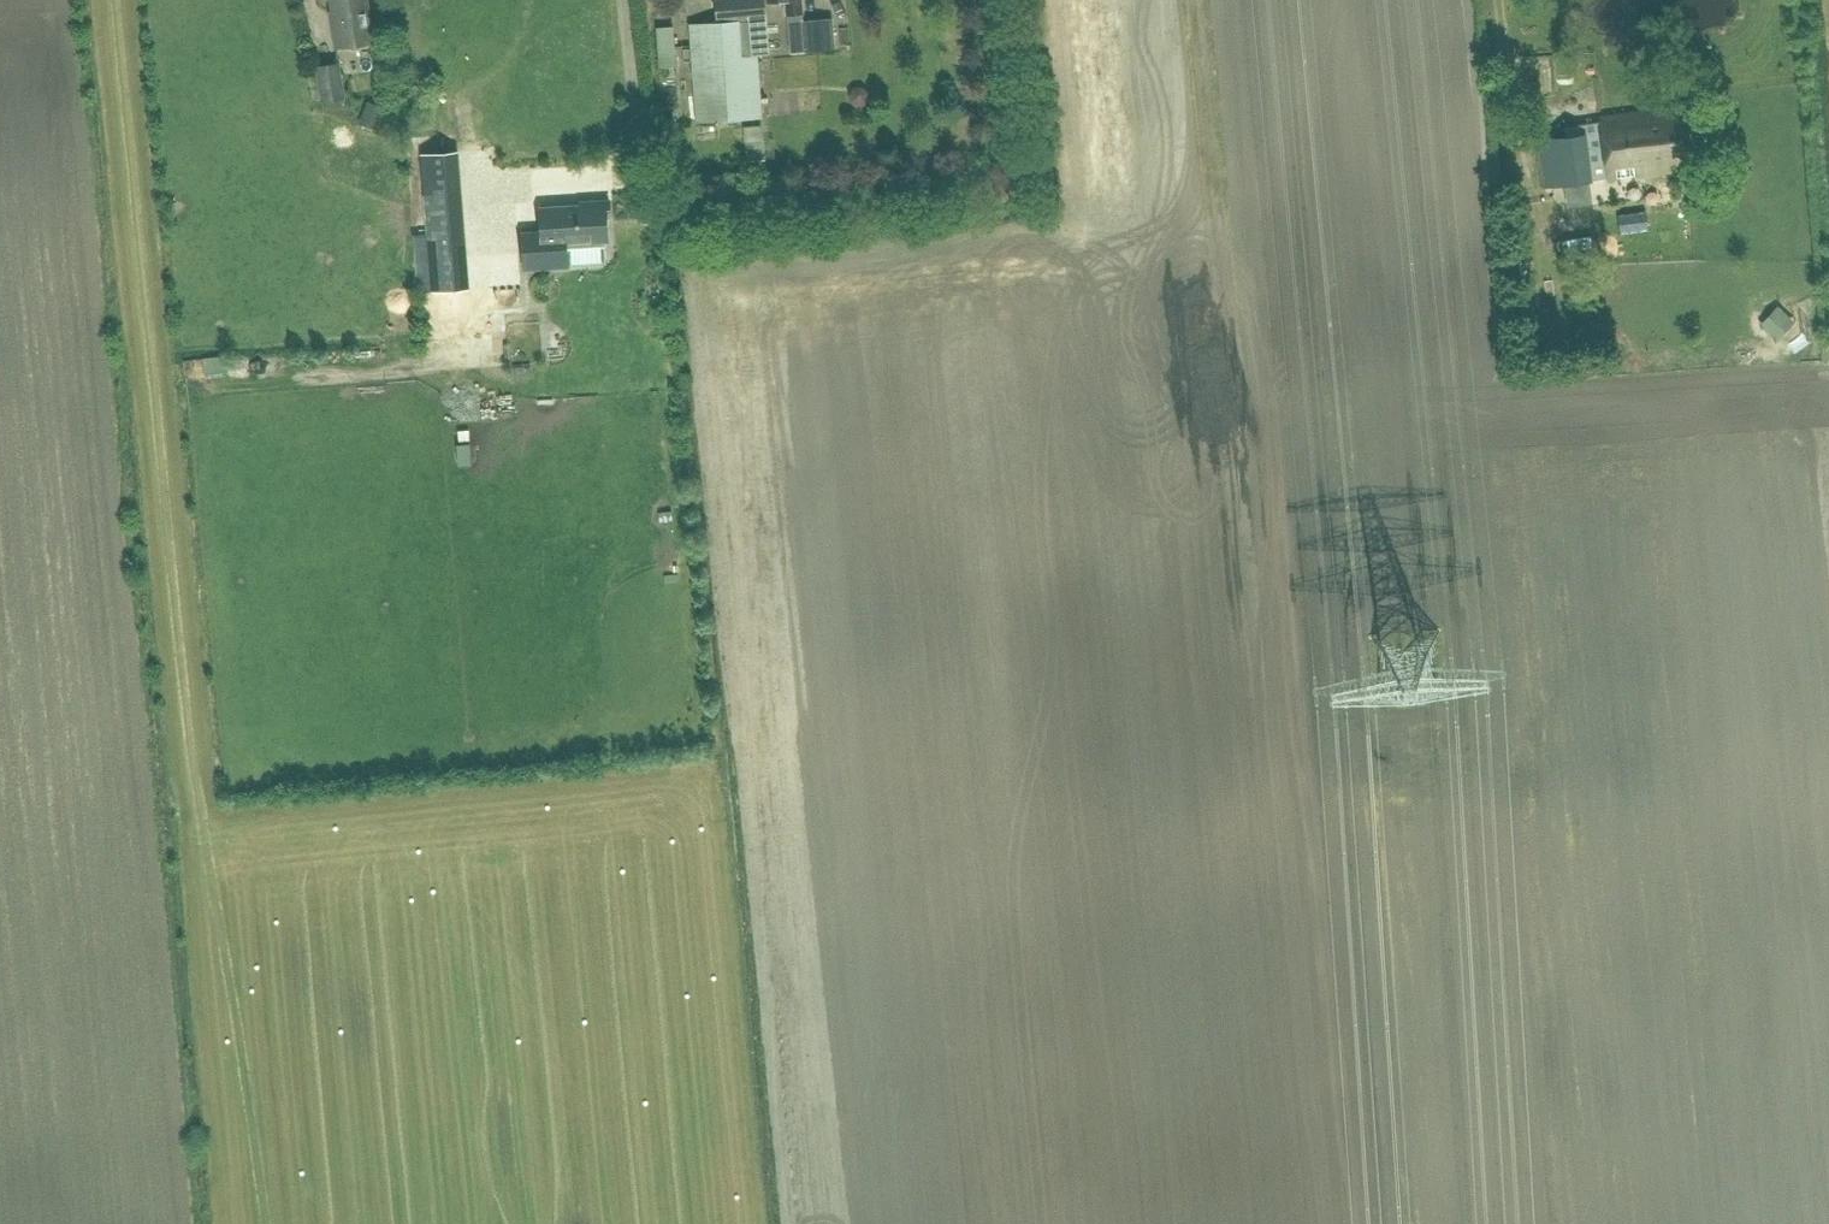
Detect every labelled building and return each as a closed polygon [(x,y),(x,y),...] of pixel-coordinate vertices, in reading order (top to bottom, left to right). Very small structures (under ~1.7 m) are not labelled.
[(372,42),(366,0),(332,0),(335,22),(332,22),(335,47),(372,42)] [(690,26),(698,122),(763,117),(757,54),(770,53),(765,0),(714,0),(716,24),(690,26)] [(787,14),(802,13),(801,0),(786,0),(787,14)] [(832,19),(806,21),(809,50),(834,48),(832,19)] [(656,26),(659,66),(676,65),(674,25),(656,26)] [(322,101),(345,98),(339,62),(316,65),(322,101)] [(1586,178),(1605,175),(1605,177),(1688,166),(1680,107),(1651,111),(1651,110),(1597,117),(1598,121),(1577,124),(1578,132),(1536,138),(1543,187),(1563,183),(1564,191),(1587,188),(1586,178)] [(750,152),(766,151),(763,120),(748,122),(750,152)] [(444,153),(423,155),(429,244),(433,291),(462,289),(458,229),(429,232),(426,196),(455,193),(452,153),(444,153)] [(1686,212),(1708,211),(1707,197),(1685,199),(1686,212)] [(542,236),(523,237),(525,272),(568,269),(568,264),(604,263),(603,240),(608,240),(608,239),(607,216),(611,216),(610,199),(593,200),(594,204),(563,205),(563,208),(543,209),(541,209),(542,236)] [(481,273),(483,322),(519,320),(517,271),(481,273)]
